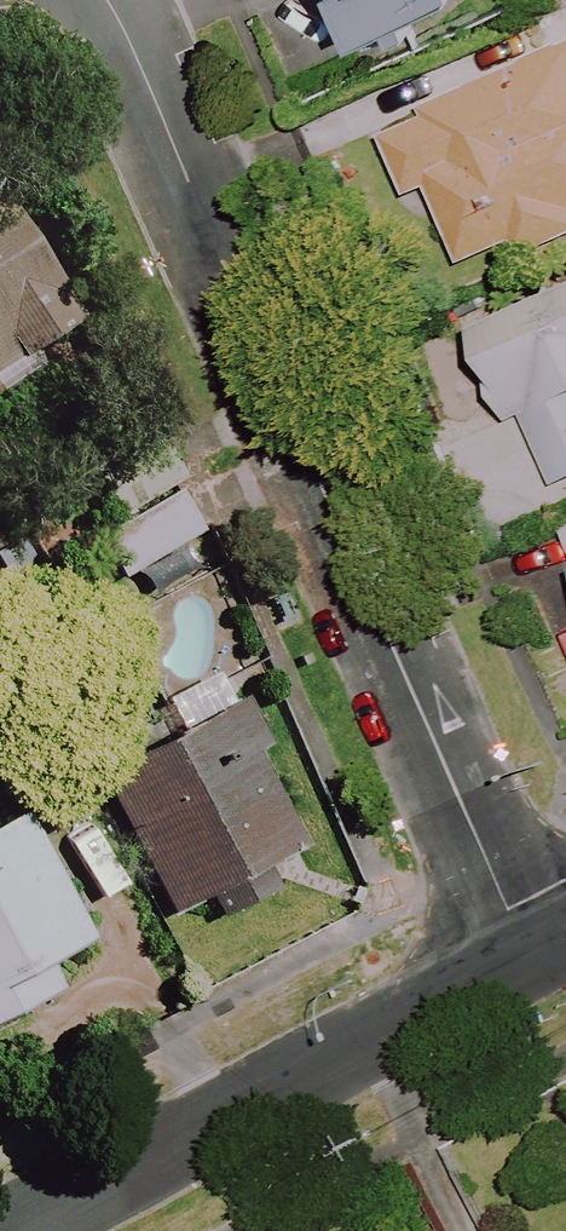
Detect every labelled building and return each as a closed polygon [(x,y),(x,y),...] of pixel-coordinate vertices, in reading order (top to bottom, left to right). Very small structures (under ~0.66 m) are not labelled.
[(352,37),(447,0),(337,0),(352,37)] [(550,8),(564,44),(427,105),(430,113),(379,136),(406,195),(430,184),(469,270),(565,227),(565,2),(550,8)] [(0,211),(0,374),(78,316),(0,211)] [(484,364),(510,424),(522,419),(550,486),(565,479),(565,286),(469,328),(484,364)] [(210,536),(164,459),(103,495),(148,573),(210,536)] [(294,851),(220,688),(85,749),(161,918),(225,889),(235,912),(286,889),(274,861),(294,851)] [(25,814),(0,827),(0,1022),(59,990),(46,966),(93,941),(25,814)]
